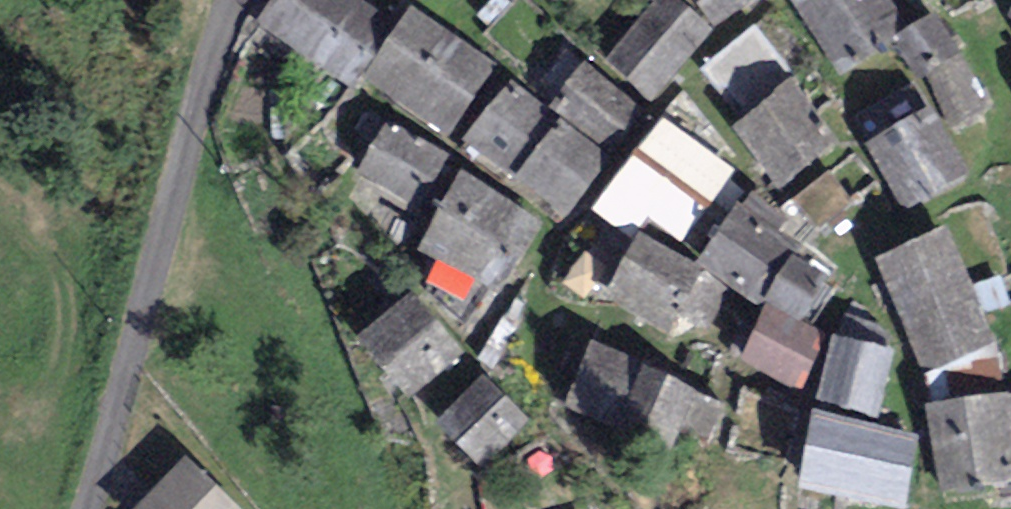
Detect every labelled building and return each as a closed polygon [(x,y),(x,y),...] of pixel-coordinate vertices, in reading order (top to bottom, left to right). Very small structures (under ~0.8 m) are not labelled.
[(352,0),(277,0),(256,30),(352,96),(363,76),(395,27),(352,0)] [(712,30),(679,0),(658,0),(603,62),(648,102),(712,30)] [(750,9),(762,0),(690,0),(715,30),(747,5),(750,9)] [(844,78),(887,50),(878,35),(902,19),(890,0),(792,0),(844,78)] [(363,76),(451,134),(498,62),(410,4),(395,27),(363,76)] [(990,108),(935,14),(889,41),(915,85),(924,80),(953,129),(990,108)] [(578,64),(550,104),(605,143),(634,104),(578,64)] [(507,81),(464,139),(563,224),(613,165),(507,81)] [(786,81),(731,128),(779,186),(835,139),(786,81)] [(675,99),(636,148),(691,191),(730,142),(675,99)] [(918,101),(860,141),(886,178),(903,165),(926,198),(967,170),(918,101)] [(462,170),(386,129),(355,186),(432,228),(415,259),(497,303),(541,223),(457,178),(462,170)] [(854,147),(789,199),(816,233),(881,181),(854,147)] [(694,273),(705,278),(757,305),(799,326),(825,285),(793,265),(801,250),(739,211),(694,273)] [(993,349),(945,236),(874,266),(922,379),(993,349)] [(694,273),(638,247),(608,306),(664,340),(705,278),(694,273)] [(457,356),(409,300),(355,346),(404,402),(457,356)] [(757,305),(730,360),(784,388),(791,375),(800,379),(822,337),(799,326),(757,305)] [(898,354),(827,329),(805,392),(865,413),(881,366),(892,370),(898,354)] [(563,414),(616,435),(641,371),(642,369),(589,347),(563,414)] [(696,393),(641,371),(616,435),(671,457),(696,393)] [(527,423),(483,381),(434,431),(478,474),(527,423)] [(921,402),(927,471),(1010,464),(1010,394),(921,402)] [(801,416),(789,491),(898,507),(909,432),(801,416)] [(184,463),(139,508),(232,508),(184,463)]
